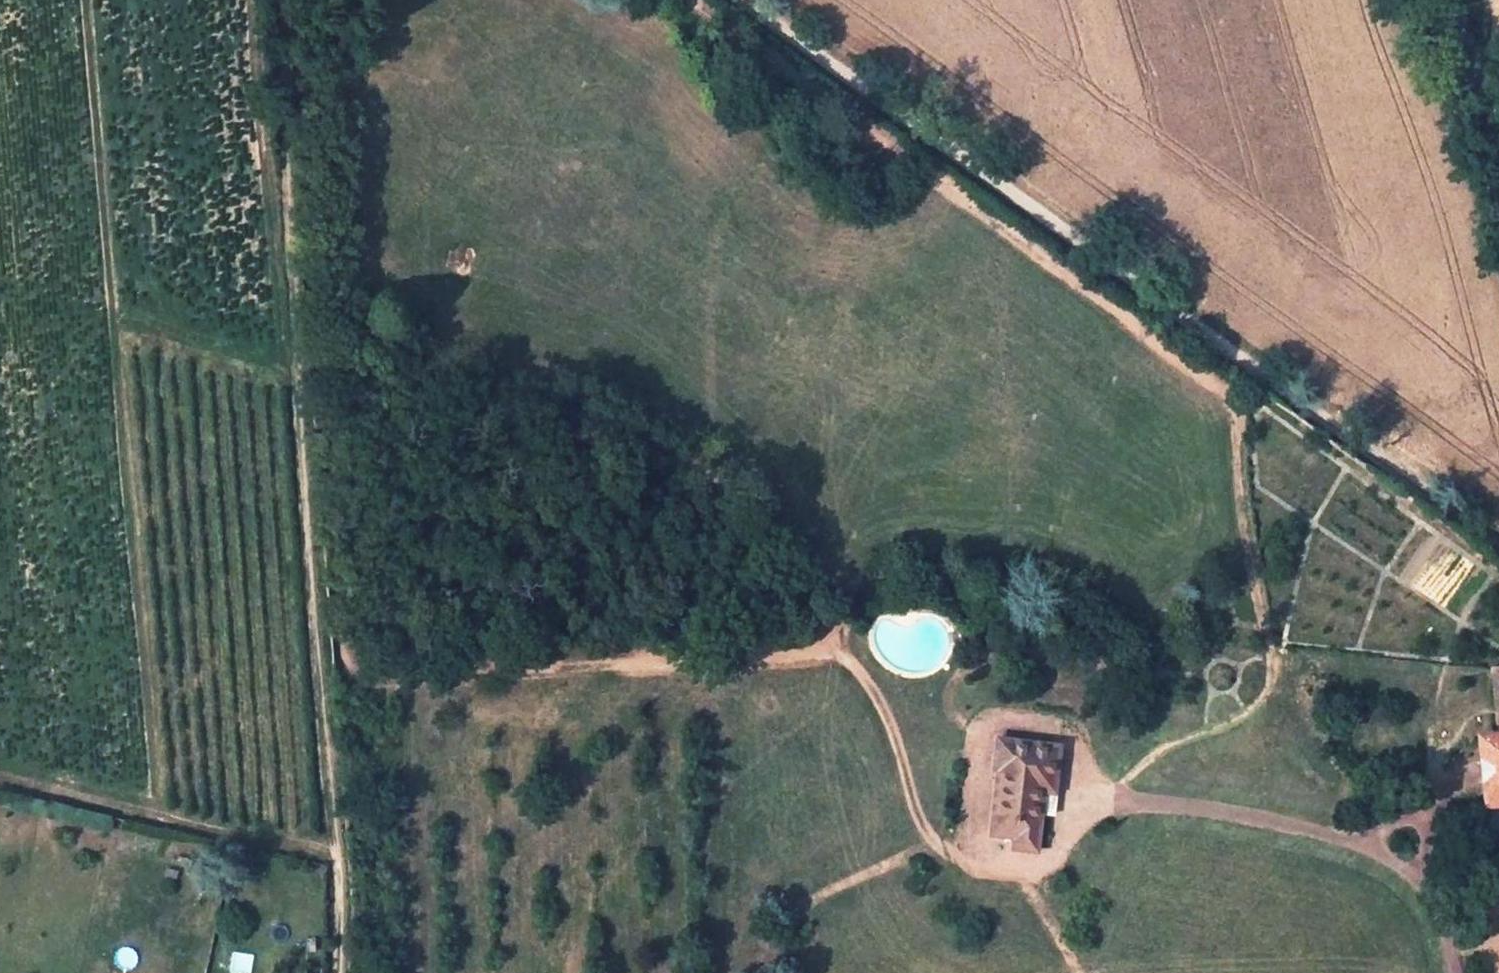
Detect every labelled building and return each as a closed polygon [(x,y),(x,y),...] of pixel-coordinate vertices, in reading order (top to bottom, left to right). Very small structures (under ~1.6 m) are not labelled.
[(1494,667),(1488,737),(1481,738),(1485,804),(1498,802),(1498,667),(1494,667)] [(1052,745),(988,747),(988,776),(994,776),(993,841),(1013,841),(1013,852),(1035,850),(1035,801),(1052,801),(1052,745)]
